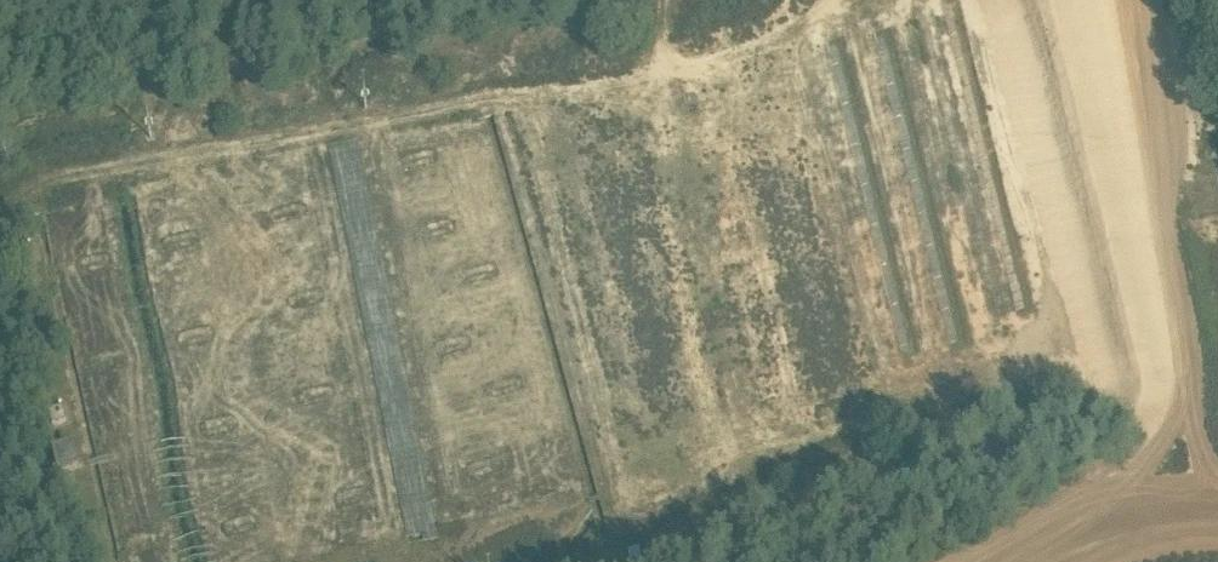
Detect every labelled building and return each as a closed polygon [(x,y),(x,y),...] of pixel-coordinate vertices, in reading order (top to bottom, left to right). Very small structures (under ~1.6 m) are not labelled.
[(73,256),(100,252),(98,239),(70,244),(73,256)] [(31,246),(17,250),(20,264),(35,260),(31,246)] [(62,407),(48,410),(52,425),(67,421),(62,407)] [(75,445),(52,451),(58,474),(82,468),(75,445)]
